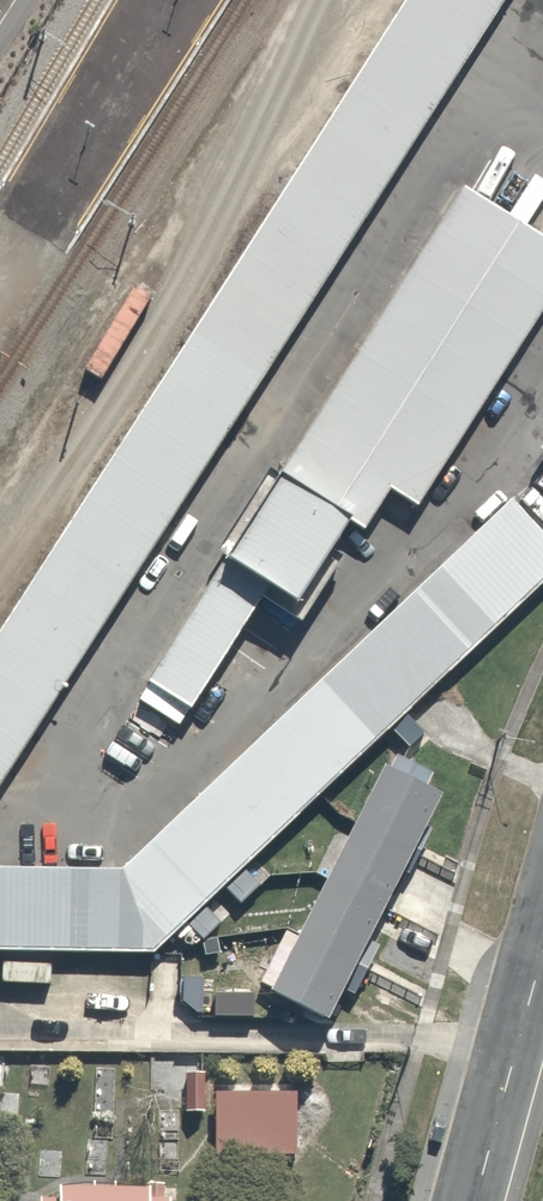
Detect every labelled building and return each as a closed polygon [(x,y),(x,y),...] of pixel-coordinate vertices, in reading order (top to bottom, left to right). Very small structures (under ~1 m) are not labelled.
[(0,610),(0,747),(482,0),(394,0),(0,610)] [(542,37),(542,0),(486,0),(542,37)] [(446,189),(267,469),(383,542),(542,292),(542,250),(446,189)] [(335,512),(267,469),(212,558),(258,587),(278,600),(335,512)] [(505,504),(113,866),(0,865),(0,949),(147,951),(542,585),(542,545),(505,504)] [(212,558),(134,682),(181,711),(258,587),(212,558)] [(409,748),(424,734),(407,717),(392,731),(409,748)] [(390,770),(385,768),(273,992),(324,1017),(340,987),(353,994),(378,944),(364,938),(399,869),(407,873),(430,827),(422,824),(439,792),(427,786),(433,774),(397,757),(390,770)] [(245,871),(260,886),(271,876),(257,861),(245,871)] [(260,886),(245,871),(226,890),(241,905),(260,886)] [(204,940),(221,924),(207,909),(189,925),(204,940)] [(204,979),(184,978),(183,1002),(198,1013),(203,1013),(204,979)] [(200,1072),(184,1072),(184,1079),(185,1101),(185,1105),(185,1110),(204,1110),(204,1072),(200,1072)] [(171,1196),(163,1196),(163,1191),(163,1181),(159,1181),(144,1181),(144,1185),(57,1183),(56,1196),(40,1196),(40,1200),(171,1200),(171,1196)]
